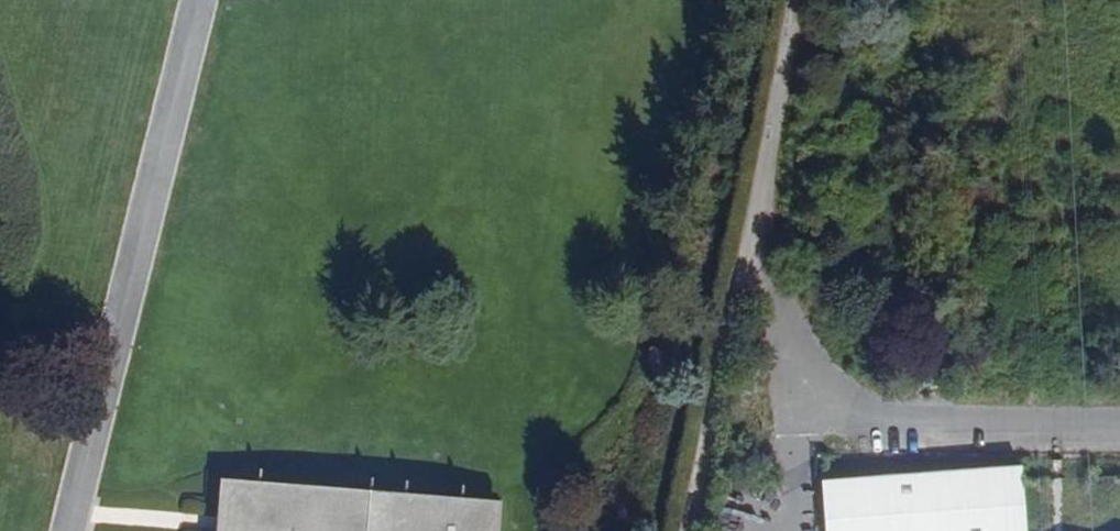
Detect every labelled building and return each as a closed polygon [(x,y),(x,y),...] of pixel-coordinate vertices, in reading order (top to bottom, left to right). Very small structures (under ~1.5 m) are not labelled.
[(1019,467),(821,481),(824,530),(1024,530),(1019,467)] [(220,476),(216,525),(216,530),(496,530),(499,498),(220,476)]
